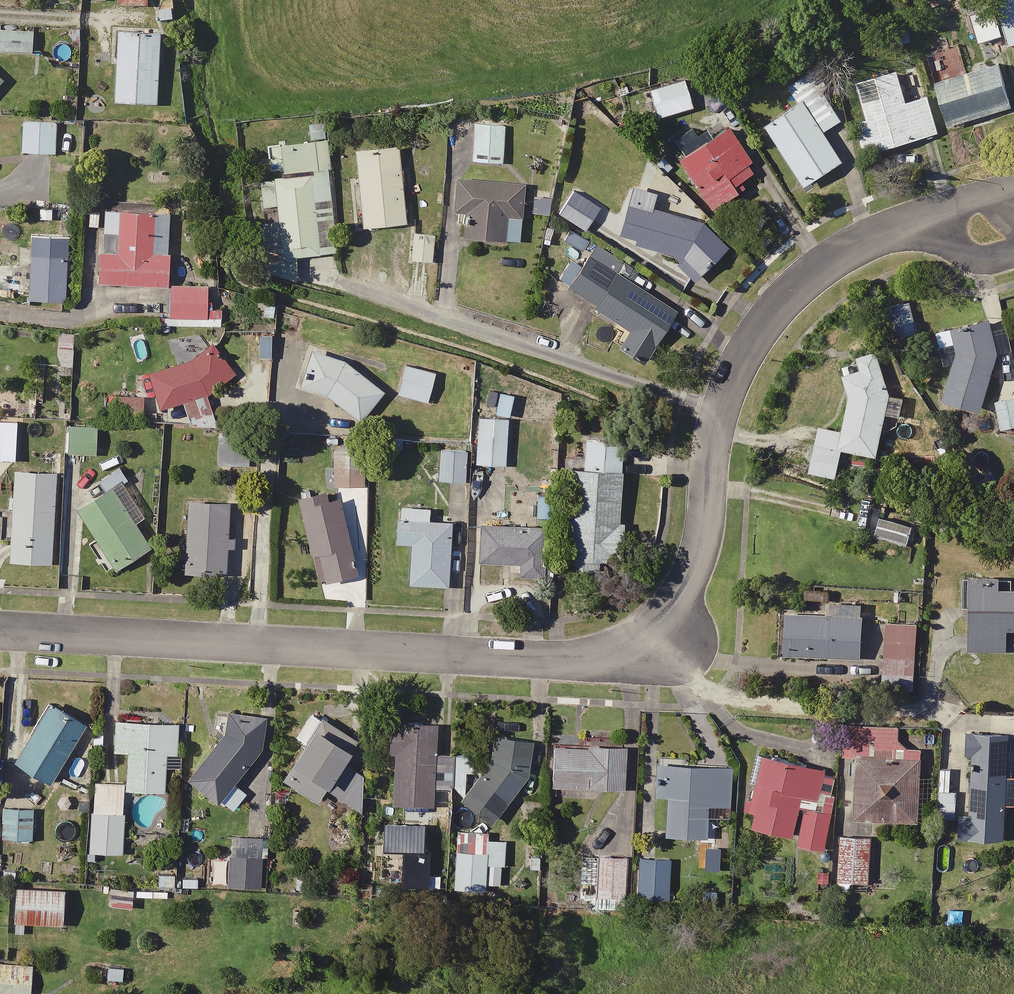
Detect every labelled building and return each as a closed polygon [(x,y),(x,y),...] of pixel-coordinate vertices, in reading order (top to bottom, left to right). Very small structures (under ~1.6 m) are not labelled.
[(992,4),(973,9),(981,40),(1002,34),(1005,45),(1013,42),(1013,0),(991,0),(992,4)] [(153,102),(158,7),(128,5),(127,28),(115,27),(111,99),(153,102)] [(0,27),(0,49),(28,50),(29,28),(0,27)] [(1007,105),(994,60),(933,78),(946,122),(1007,105)] [(839,118),(807,66),(784,81),(796,100),(763,121),(801,183),(839,159),(820,130),(839,118)] [(902,99),(893,66),(853,77),(863,116),(852,119),(860,150),(934,131),(924,93),(902,99)] [(687,106),(679,75),(645,84),(652,115),(687,106)] [(53,121),(20,119),(18,150),(51,152),(53,121)] [(308,139),(262,142),(263,156),(254,156),(257,190),(262,275),(293,273),(292,253),(335,250),(327,120),(307,121),(308,139)] [(499,162),(502,123),(472,121),(469,159),(499,162)] [(696,142),(685,125),(669,136),(679,152),(675,155),(706,204),(737,185),(733,178),(749,168),(722,125),(696,142)] [(402,221),(396,144),(352,147),(359,224),(402,221)] [(520,182),(455,178),(453,210),(464,210),(463,234),(502,237),(503,215),(518,216),(520,182)] [(651,190),(630,185),(617,229),(632,234),(630,241),(668,252),(689,277),(728,246),(702,219),(647,207),(651,190)] [(597,204),(571,188),(556,212),(582,229),(597,204)] [(549,192),(530,189),(527,211),(545,214),(549,192)] [(166,208),(101,206),(100,230),(117,230),(116,252),(96,251),(95,281),(164,284),(166,208)] [(430,232),(409,231),(408,259),(429,260),(430,232)] [(619,261),(590,242),(563,283),(591,301),(589,305),(624,327),(614,344),(639,360),(673,307),(614,269),(619,261)] [(64,255),(29,253),(26,298),(62,300),(64,255)] [(203,286),(168,286),(168,324),(219,325),(219,316),(203,315),(203,286)] [(915,331),(908,299),(884,304),(891,336),(915,331)] [(946,324),(952,354),(940,398),(978,408),(993,353),(982,316),(946,324)] [(212,340),(206,344),(182,361),(148,371),(158,404),(203,389),(232,370),(212,340)] [(322,351),(313,345),(299,364),(308,370),(301,379),(358,419),(380,388),(324,348),(322,351)] [(432,370),(402,362),(394,393),(424,401),(432,370)] [(897,416),(901,398),(847,386),(835,446),(874,454),(882,413),(897,416)] [(1013,395),(992,400),(997,427),(1013,424),(1013,396),(1013,395)] [(504,415),(477,413),(475,461),(501,463),(504,415)] [(93,453),(94,424),(67,423),(65,452),(93,453)] [(248,432),(216,430),(214,462),(245,464),(248,432)] [(614,519),(619,436),(581,434),(579,462),(567,461),(561,565),(615,568),(618,519),(614,519)] [(360,446),(330,446),(330,483),(360,483),(360,446)] [(462,479),(463,447),(436,447),(435,479),(462,479)] [(104,571),(147,545),(134,524),(147,516),(125,478),(117,465),(95,478),(101,488),(74,505),(95,540),(88,545),(104,571)] [(47,560),(53,469),(12,466),(6,558),(47,560)] [(351,571),(333,486),(294,495),(307,553),(315,551),(321,578),(351,571)] [(226,498),(184,496),(181,569),(222,571),(223,545),(231,546),(231,533),(224,532),(226,498)] [(426,505),(394,503),(392,539),(407,540),(405,581),(444,583),(448,519),(425,517),(426,505)] [(873,520),(870,534),(905,542),(908,525),(880,519),(874,518),(873,520)] [(541,524),(480,520),(478,559),(516,561),(515,573),(538,574),(541,524)] [(996,578),(967,577),(965,648),(1002,649),(1003,627),(1013,627),(1013,583),(996,582),(996,578)] [(857,656),(859,613),(783,609),(781,652),(857,656)] [(913,623),(884,622),(880,686),(910,688),(913,623)] [(82,723),(47,701),(13,758),(48,780),(82,723)] [(353,737),(307,707),(290,732),(301,739),(278,775),(313,798),(321,785),(358,809),(361,775),(338,760),(353,737)] [(263,715),(227,708),(215,722),(222,727),(183,775),(228,811),(243,792),(230,781),(258,746),(263,715)] [(176,719),(113,717),(112,747),(124,748),(122,786),(161,787),(162,764),(174,765),(176,719)] [(430,787),(431,724),(391,723),(390,800),(427,800),(426,816),(447,817),(447,788),(430,787)] [(867,724),(841,723),(840,753),(855,754),(852,817),(914,819),(917,748),(894,747),(895,725),(867,724)] [(1005,730),(960,729),(955,834),(1000,835),(1001,803),(1012,804),(1013,773),(1003,773),(1005,730)] [(528,740),(493,735),(485,759),(457,797),(486,819),(523,774),(528,740)] [(621,785),(622,743),(549,741),(548,783),(621,785)] [(442,752),(440,785),(461,787),(462,772),(469,772),(471,754),(442,752)] [(759,756),(746,823),(791,832),(796,804),(802,805),(795,843),(822,848),(832,793),(816,790),(820,768),(759,756)] [(728,766),(656,762),(654,792),(663,793),(661,831),(702,833),(703,814),(725,815),(728,766)] [(121,782),(91,780),(87,849),(118,851),(121,782)] [(0,806),(0,836),(30,837),(31,806),(0,806)] [(481,832),(453,830),(449,886),(499,890),(502,838),(481,837),(481,832)] [(868,834),(837,833),(835,889),(848,890),(849,880),(866,880),(868,834)] [(257,885),(259,854),(225,852),(224,883),(257,885)] [(621,854),(577,852),(575,904),(619,907),(621,854)] [(666,856),(634,855),(633,895),(665,896),(666,856)] [(171,869),(155,867),(154,884),(170,885),(171,869)] [(61,886),(13,884),(11,919),(59,921),(61,886)] [(0,962),(0,993),(27,993),(29,964),(0,962)] [(121,965),(104,962),(101,976),(119,979),(121,965)]
